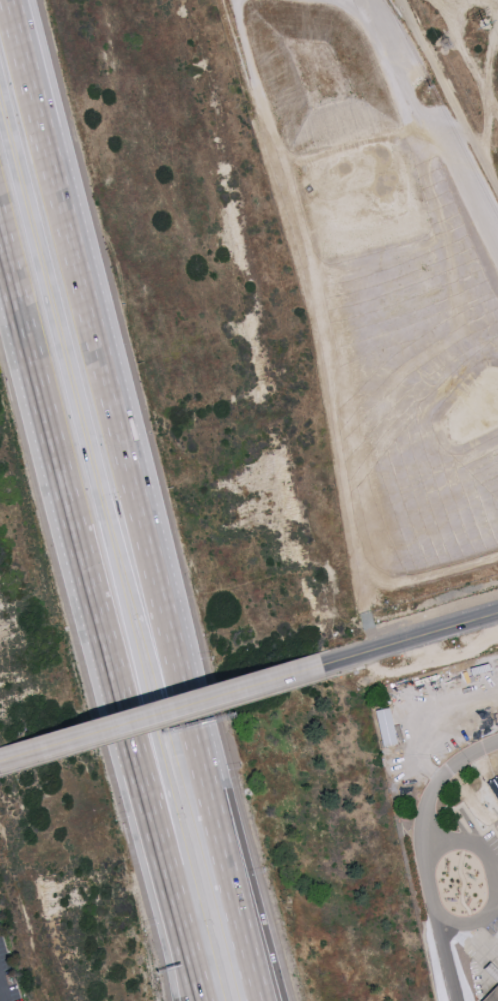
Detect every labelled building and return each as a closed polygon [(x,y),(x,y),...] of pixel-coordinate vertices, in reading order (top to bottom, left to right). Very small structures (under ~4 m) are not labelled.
[(477,1000),(497,981),(497,1000),(477,1000)]
